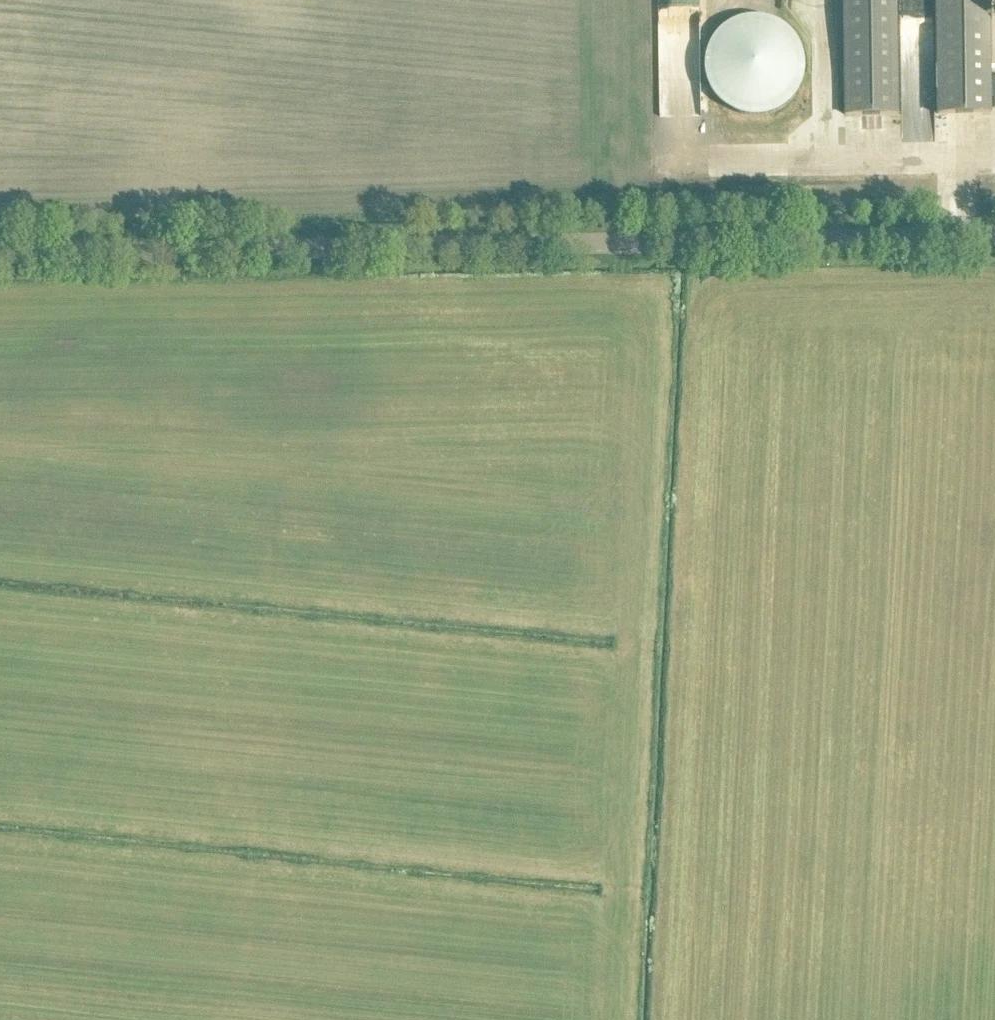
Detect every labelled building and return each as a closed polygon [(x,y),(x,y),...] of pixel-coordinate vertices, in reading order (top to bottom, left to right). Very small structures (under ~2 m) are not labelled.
[(897,0),(841,0),(843,116),(898,115),(897,0)] [(936,115),(991,114),(989,0),(934,0),(936,115)] [(804,70),(800,47),(786,28),(764,18),(740,19),(720,31),(707,52),(705,75),(715,97),(734,112),(757,117),(780,110),(797,93),(804,70)]
